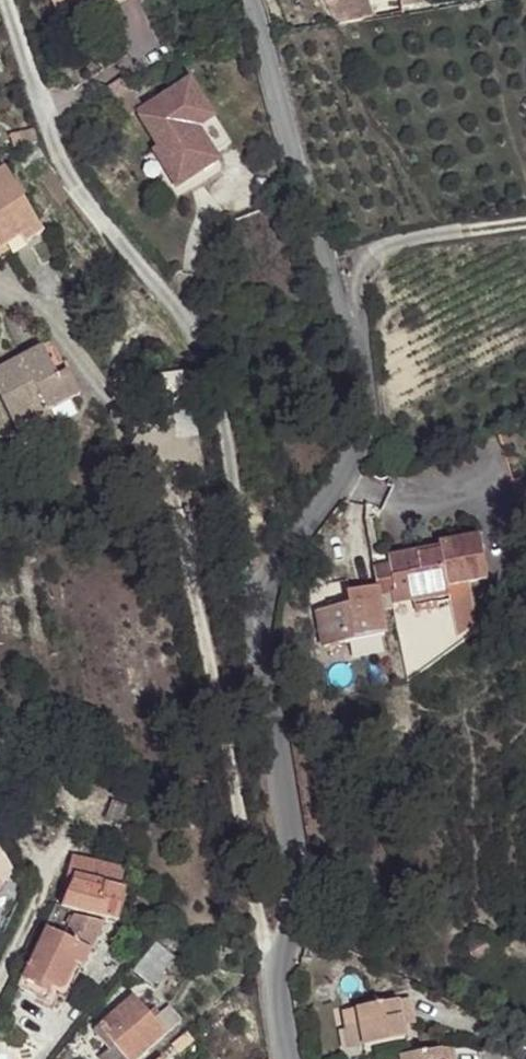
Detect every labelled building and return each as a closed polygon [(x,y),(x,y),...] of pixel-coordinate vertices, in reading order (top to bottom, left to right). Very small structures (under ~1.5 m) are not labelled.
[(326,3),(335,24),(372,18),(367,0),(324,0),(326,3)] [(130,93),(122,80),(108,89),(116,102),(130,93)] [(179,169),(186,182),(219,161),(198,128),(215,118),(191,80),(138,113),(158,148),(154,150),(169,175),(179,169)] [(116,102),(127,118),(143,108),(133,91),(116,102)] [(23,134),(26,147),(38,144),(35,131),(23,134)] [(11,136),(13,149),(26,147),(23,134),(11,136)] [(186,182),(179,169),(169,175),(177,188),(186,182)] [(2,249),(21,238),(25,244),(43,234),(6,170),(0,174),(0,246),(2,249)] [(15,425),(31,417),(47,408),(49,411),(81,395),(68,370),(58,376),(43,347),(0,369),(0,396),(15,425)] [(168,369),(176,439),(200,437),(192,366),(168,369)] [(31,417),(40,434),(56,425),(49,411),(47,408),(31,417)] [(499,434),(504,450),(515,447),(510,431),(499,434)] [(390,566),(373,569),(376,587),(378,596),(391,593),(393,603),(399,602),(413,600),(414,602),(450,595),(448,586),(467,582),(487,579),(480,536),(439,543),(440,552),(418,555),(418,553),(388,558),(390,566)] [(439,543),(387,552),(388,558),(418,553),(418,555),(440,552),(439,543)] [(467,582),(448,586),(450,595),(451,600),(458,637),(475,625),(467,582)] [(318,611),(324,646),(384,635),(380,608),(378,596),(376,587),(347,593),(349,605),(318,611)] [(378,596),(380,608),(393,605),(393,603),(391,593),(378,596)] [(451,600),(404,608),(415,668),(458,637),(451,600)] [(121,823),(126,808),(115,803),(109,819),(121,823)] [(73,886),(63,908),(119,922),(126,890),(120,889),(125,871),(72,859),(67,885),(73,886)] [(46,929),(18,987),(50,1002),(57,988),(60,990),(64,989),(68,986),(77,966),(83,969),(104,923),(74,916),(63,938),(46,929)] [(315,945),(319,937),(311,932),(308,941),(315,945)] [(495,953),(484,932),(464,943),(476,964),(495,953)] [(135,972),(154,987),(175,958),(156,944),(135,972)] [(182,1023),(169,1008),(160,1015),(154,1009),(148,1014),(134,997),(94,1032),(109,1051),(103,1056),(106,1058),(139,1058),(182,1023)] [(412,1017),(409,1000),(344,1012),(347,1029),(360,1027),(364,1047),(405,1040),(402,1027),(401,1019),(412,1017)] [(401,1019),(402,1027),(414,1025),(412,1017),(401,1019)] [(360,1027),(347,1029),(351,1050),(364,1047),(360,1027)] [(172,1046),(179,1054),(195,1041),(188,1033),(172,1046)] [(401,1058),(454,1058),(452,1048),(401,1058)]
